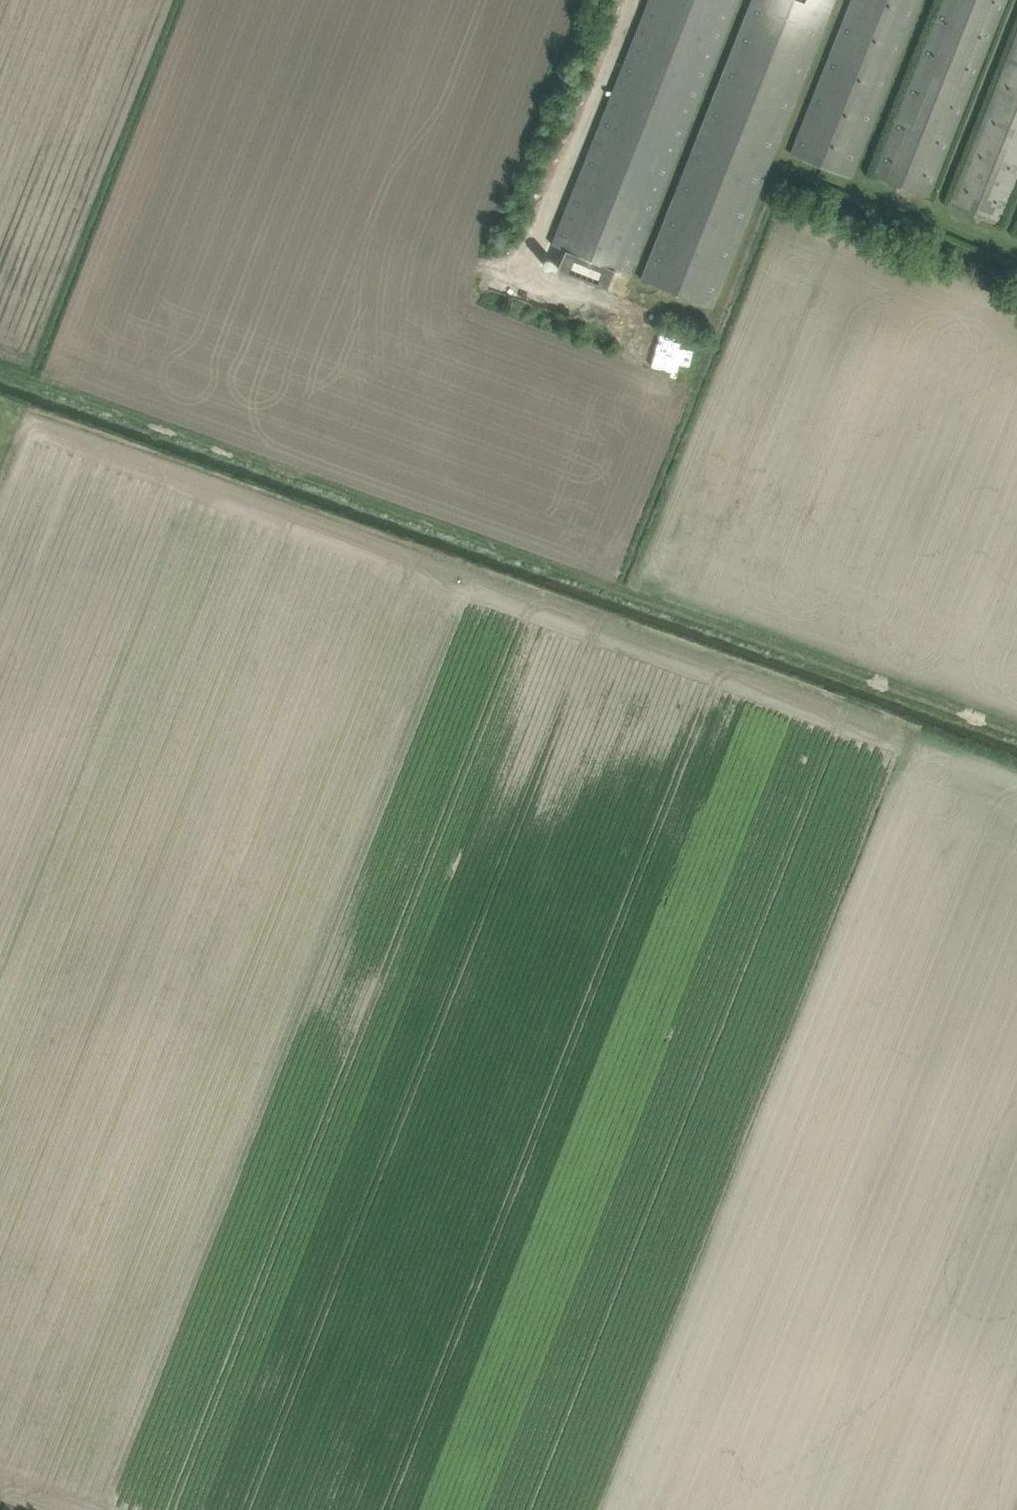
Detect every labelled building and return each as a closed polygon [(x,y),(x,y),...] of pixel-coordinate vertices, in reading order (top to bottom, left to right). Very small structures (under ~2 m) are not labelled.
[(630,276),(739,0),(649,0),(552,245),(566,251),(558,270),(608,290),(616,271),(630,276)] [(713,309),(835,0),(752,0),(641,281),(713,309)] [(850,178),(921,0),(852,0),(791,155),(850,178)] [(875,175),(928,196),(1005,0),(945,0),(875,175)] [(951,204),(951,205),(998,223),(999,223),(1016,177),(1016,42),(951,204)]
